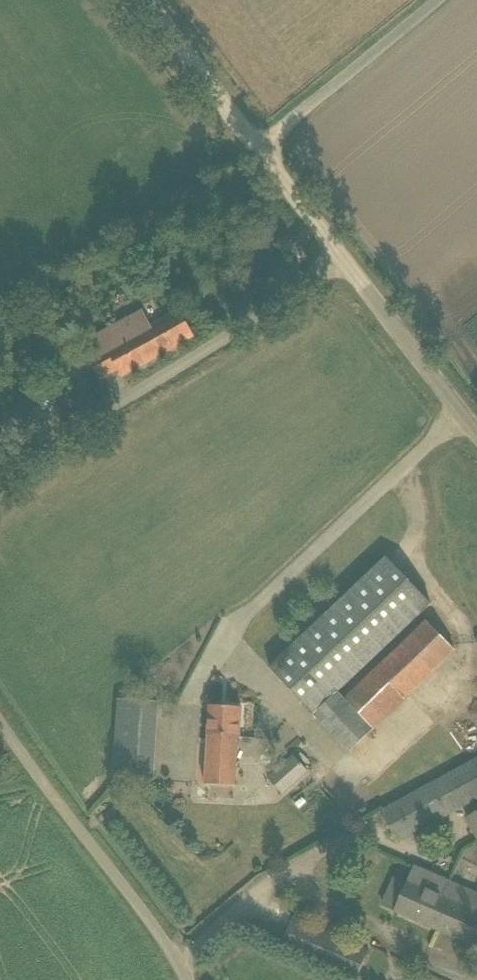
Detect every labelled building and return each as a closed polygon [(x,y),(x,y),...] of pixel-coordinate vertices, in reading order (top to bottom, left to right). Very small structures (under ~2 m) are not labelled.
[(80,340),(92,361),(102,379),(119,369),(123,376),(193,336),(177,307),(150,322),(141,307),(80,340)] [(387,557),(270,667),(314,714),(338,692),(431,604),(387,557)] [(373,730),(344,699),(338,692),(314,714),(350,752),(373,730)] [(159,701),(119,699),(113,777),(154,779),(159,701)] [(242,707),(210,705),(206,784),(237,786),(242,707)] [(294,754),(277,770),(292,786),(310,770),(294,754)] [(458,769),(475,800),(476,799),(476,759),(458,769)] [(436,822),(419,791),(381,812),(398,842),(436,822)] [(468,818),(476,835),(476,813),(468,818)] [(415,866),(395,912),(476,947),(476,944),(476,894),(415,866)] [(294,917),(281,947),(356,979),(369,951),(294,917)]
